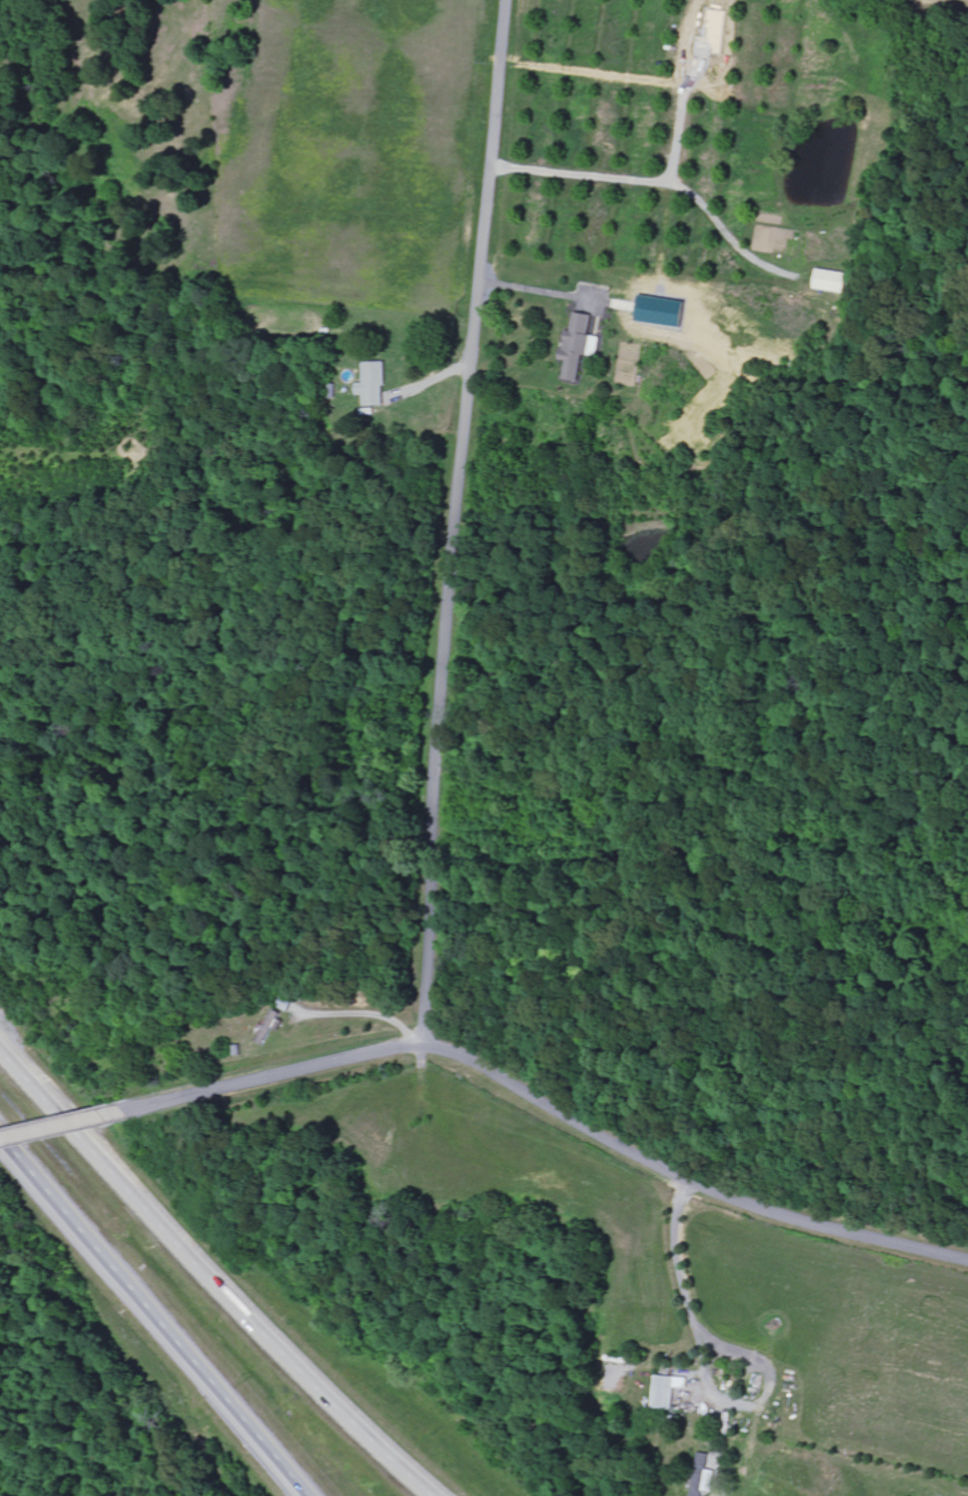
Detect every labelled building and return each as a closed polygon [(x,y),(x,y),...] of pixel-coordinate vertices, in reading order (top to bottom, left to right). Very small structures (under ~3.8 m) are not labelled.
[(816,290),(847,293),(849,273),(817,270),(816,290)] [(687,301),(641,297),(638,323),(684,328),(687,301)] [(582,382),(585,355),(599,357),(602,338),(591,336),(594,316),(576,313),(573,332),(568,331),(564,361),(568,362),(565,380),(582,382)] [(387,362),(365,363),(366,384),(358,384),(358,396),(366,395),(367,407),(388,406),(387,362)] [(266,1046),(274,1029),(279,1031),(286,1015),(274,1009),(259,1042),(266,1046)] [(676,1388),(689,1389),(690,1378),(657,1376),(655,1409),(675,1409),(676,1388)] [(707,1473),(713,1475),(716,1456),(699,1453),(692,1495),(703,1495),(707,1473)]
